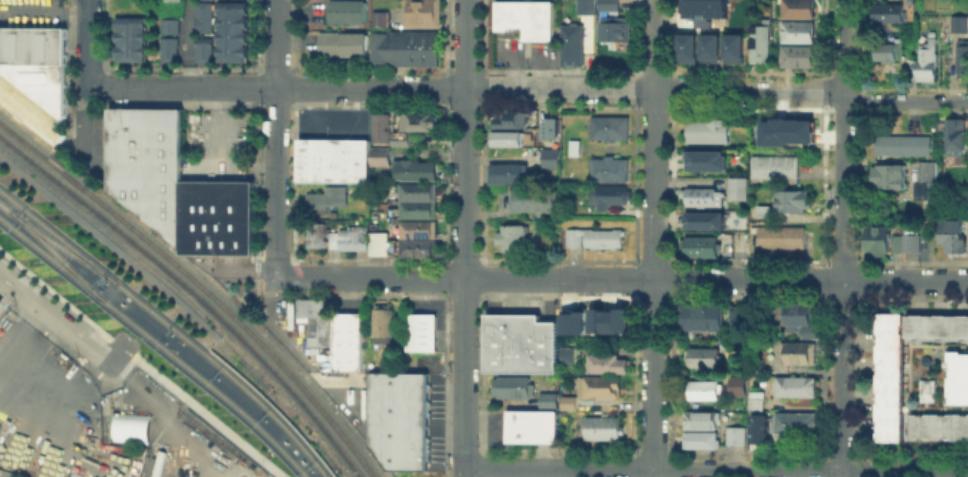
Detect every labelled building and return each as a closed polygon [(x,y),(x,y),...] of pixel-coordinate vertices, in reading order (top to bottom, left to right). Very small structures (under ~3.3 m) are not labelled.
[(408,28),(408,0),(440,0),(440,28),(408,28)] [(522,27),(496,27),(496,0),(551,0),(550,40),(522,40),(522,27)] [(576,14),(576,0),(594,0),(594,14),(576,14)] [(597,11),(597,0),(617,0),(617,11),(597,11)] [(682,17),(682,0),(712,0),(712,17),(682,17)] [(783,17),(783,0),(812,0),(812,17),(783,17)] [(194,1),(194,32),(212,32),(212,1),(194,1)] [(217,1),(216,61),(244,61),(244,55),(247,55),(247,45),(244,45),(244,41),(247,41),(247,30),(244,30),(244,26),(247,26),(247,16),(244,16),(244,12),(247,12),(247,1),(217,1)] [(331,26),(332,3),(367,3),(367,27),(331,26)] [(875,6),(906,6),(906,25),(875,25),(875,6)] [(377,31),(377,14),(391,14),(391,31),(377,31)] [(145,17),(145,60),(117,60),(117,56),(115,56),(115,45),(117,45),(117,41),(115,41),(115,30),(118,30),(118,27),(115,27),(115,16),(145,17)] [(598,40),(598,17),(627,17),(627,40),(598,40)] [(160,18),(160,33),(177,33),(177,18),(160,18)] [(953,18),(967,19),(967,34),(953,34),(953,18)] [(781,41),(781,20),(813,20),(813,41),(781,41)] [(560,24),(583,24),(583,65),(560,65),(560,24)] [(749,61),(750,24),(770,24),(770,62),(749,61)] [(65,64),(65,27),(0,27),(0,64),(65,64)] [(697,32),(697,61),(678,61),(678,32),(697,32)] [(719,32),(719,61),(700,61),(700,32),(719,32)] [(742,33),(742,62),(723,61),(723,32),(742,33)] [(374,65),(374,33),(443,33),(443,65),(374,65)] [(320,61),(320,34),(369,34),(369,61),(320,61)] [(160,37),(160,61),(177,61),(177,37),(160,37)] [(194,37),(194,61),(212,61),(212,37),(194,37)] [(955,40),(956,76),(967,76),(967,39),(955,40)] [(878,45),(898,46),(898,42),(906,42),(906,62),(878,62),(878,45)] [(939,44),(939,83),(919,83),(920,43),(939,44)] [(782,66),(783,45),(813,46),(813,66),(782,66)] [(55,146),(0,101),(0,64),(65,64),(65,114),(55,126),(65,134),(55,146)] [(180,248),(181,179),(181,107),(108,107),(107,188),(180,248)] [(412,149),(396,149),(396,133),(402,133),(402,109),(440,109),(440,138),(412,138),(412,149)] [(375,141),(376,110),(393,110),(393,141),(375,141)] [(493,127),(493,111),(523,112),(523,127),(493,127)] [(817,114),(753,114),(753,143),(816,143),(817,114)] [(589,138),(627,138),(627,115),(589,115),(589,138)] [(542,117),(556,117),(555,139),(539,139),(539,122),(542,122),(542,117)] [(729,119),(729,142),(685,141),(685,119),(729,119)] [(951,122),(967,122),(967,157),(950,157),(951,122)] [(491,144),(491,130),(522,131),(522,144),(491,144)] [(879,157),(879,135),(934,135),(933,157),(879,157)] [(372,140),(372,183),(300,182),(300,140),(372,140)] [(374,167),(374,148),(393,148),(393,167),(374,167)] [(541,149),(557,149),(557,166),(541,166),(541,149)] [(687,149),(727,150),(727,170),(687,169),(687,149)] [(751,155),(796,155),(796,176),(751,176),(751,155)] [(589,180),(627,180),(627,157),(589,157),(589,180)] [(399,177),(400,160),(439,161),(439,177),(399,177)] [(486,163),(525,163),(525,182),(486,182),(486,163)] [(922,184),(922,164),(941,164),(941,185),(922,184)] [(877,168),(907,168),(907,191),(876,191),(877,168)] [(747,199),(735,199),(729,199),(729,176),(747,176),(747,199)] [(181,179),(180,248),(180,254),(253,254),(253,179),(181,179)] [(588,201),(588,184),(627,184),(627,204),(608,204),(608,209),(595,209),(595,201),(588,201)] [(403,217),(403,185),(439,185),(439,217),(403,217)] [(349,187),(349,207),(329,207),(330,215),(309,215),(309,194),(328,194),(328,187),(349,187)] [(722,187),(722,205),(686,205),(686,187),(722,187)] [(555,188),(554,210),(508,210),(508,188),(555,188)] [(805,190),(805,211),(773,211),(773,189),(805,190)] [(686,211),(724,211),(724,228),(686,228),(686,211)] [(330,240),(329,246),(326,247),(326,248),(308,248),(308,237),(309,237),(310,219),(325,219),(325,224),(327,224),(327,240),(330,240)] [(402,259),(402,223),(438,223),(438,259),(402,259)] [(945,223),(964,223),(964,251),(945,251),(945,223)] [(370,224),(370,251),(341,251),(341,249),(331,249),(331,233),(341,233),(341,235),(355,235),(355,227),(364,227),(364,224),(370,224)] [(496,248),(496,224),(523,225),(523,248),(496,248)] [(756,249),(756,225),(803,225),(803,249),(756,249)] [(565,228),(620,228),(620,246),(565,246),(565,228)] [(869,229),(890,229),(890,257),(869,257),(869,229)] [(371,256),(371,233),(393,233),(393,256),(371,256)] [(716,255),(681,255),(681,236),(716,236),(716,255)] [(906,239),(906,237),(919,237),(919,254),(896,254),(896,238),(906,239)] [(364,314),(364,372),(335,372),(335,348),(310,348),(310,336),(318,336),(318,319),(311,319),(311,322),(298,322),(298,300),(336,300),(336,314),(364,314)] [(811,324),(785,324),(785,302),(812,303),(811,324)] [(586,304),(563,303),(562,331),(586,331),(586,304)] [(678,330),(678,303),(723,303),(722,330),(678,330)] [(629,304),(592,304),(591,331),(629,332),(629,304)] [(730,326),(730,305),(748,305),(747,326),(730,326)] [(384,306),(384,310),(395,310),(395,344),(376,344),(376,309),(377,309),(377,306),(384,306)] [(556,321),(556,371),(485,371),(486,313),(539,314),(539,321),(556,321)] [(876,313),(875,440),(902,440),(903,337),(967,338),(967,314),(876,313)] [(437,315),(437,352),(408,351),(408,315),(437,315)] [(800,336),(800,326),(820,326),(820,336),(800,336)] [(719,339),(733,339),(733,348),(719,348),(719,339)] [(784,362),(784,341),(814,341),(814,362),(784,362)] [(684,346),(717,346),(717,366),(684,366),(684,346)] [(558,361),(558,347),(575,347),(574,361),(558,361)] [(947,404),(967,404),(967,355),(960,355),(960,352),(947,352),(947,404)] [(626,353),(626,372),(587,372),(587,353),(626,353)] [(429,374),(427,471),(389,470),(371,445),(372,373),(429,374)] [(728,374),(728,395),(746,395),(746,375),(728,374)] [(528,375),(528,383),(533,383),(533,394),(528,394),(528,398),(497,398),(497,395),(492,395),(492,377),(497,377),(497,375),(528,375)] [(619,376),(618,396),(579,396),(579,375),(619,376)] [(773,397),(773,375),(817,375),(817,397),(773,397)] [(919,378),(920,401),(935,400),(935,378),(919,378)] [(687,380),(717,380),(717,398),(687,398),(687,380)] [(747,390),(763,390),(763,427),(746,427),(747,390)] [(557,392),(557,408),(538,408),(539,392),(557,392)] [(560,409),(560,394),(576,395),(576,409),(560,409)] [(556,409),(556,442),(506,441),(506,409),(556,409)] [(683,410),(718,410),(718,429),(683,428),(683,410)] [(149,414),(111,412),(111,424),(113,424),(112,441),(148,442),(149,414)] [(772,412),(813,412),(813,434),(772,433),(772,412)] [(908,441),(967,441),(967,413),(908,413),(908,441)] [(766,443),(766,414),(749,414),(749,443),(766,443)] [(584,415),(619,416),(619,439),(584,439),(584,415)] [(744,426),(744,443),(725,443),(725,426),(744,426)] [(683,430),(718,430),(718,449),(683,449),(683,430)]
